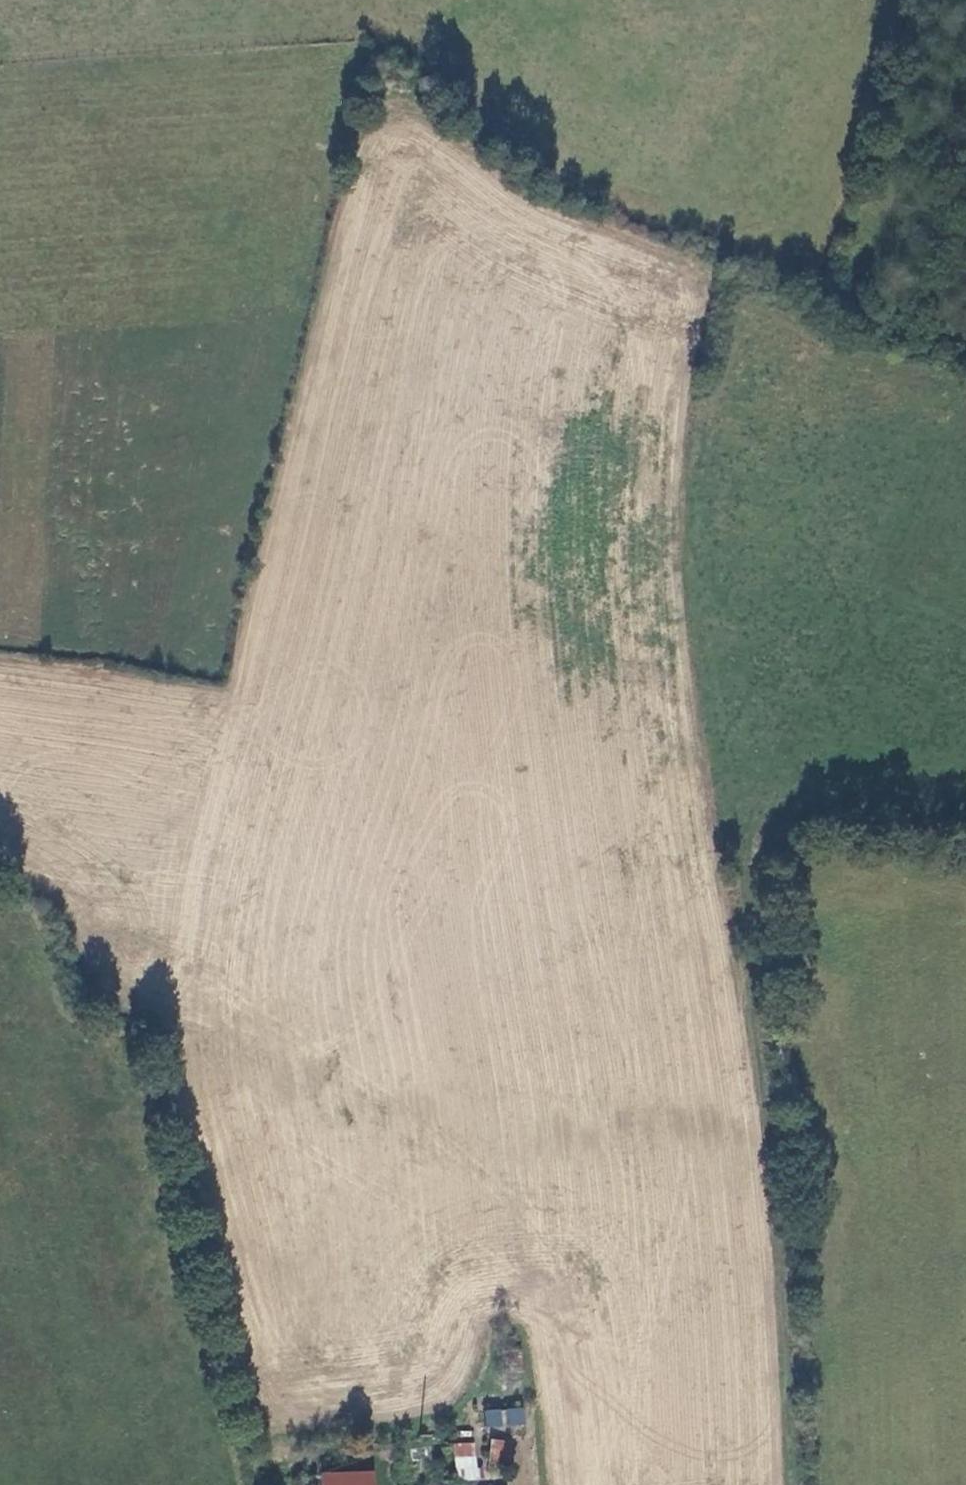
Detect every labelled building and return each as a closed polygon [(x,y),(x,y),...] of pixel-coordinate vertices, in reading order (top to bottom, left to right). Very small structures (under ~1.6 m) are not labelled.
[(484,1408),(484,1427),(524,1428),(525,1409),(484,1408)] [(489,1459),(505,1460),(506,1439),(490,1438),(489,1459)] [(473,1441),(451,1444),(457,1480),(479,1477),(473,1441)] [(317,1484),(367,1484),(367,1472),(317,1474),(317,1484)]
